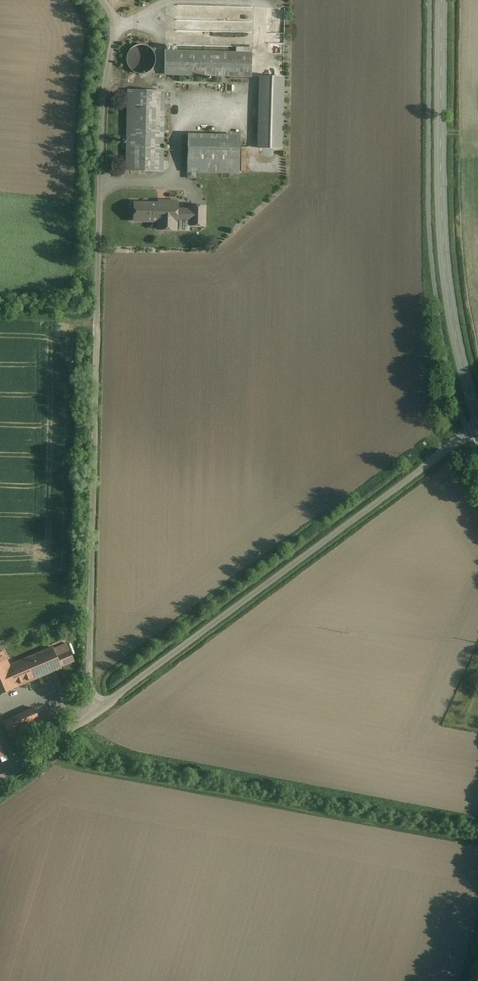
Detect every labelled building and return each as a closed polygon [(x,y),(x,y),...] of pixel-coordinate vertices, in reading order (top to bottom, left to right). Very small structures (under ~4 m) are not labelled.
[(165,75),(251,75),(251,43),(237,43),(237,49),(165,49),(165,75)] [(128,54),(127,58),(127,62),(129,66),(132,70),(135,72),(140,73),(144,73),(148,71),(152,68),(154,64),(155,59),(154,54),(152,50),(148,47),(144,45),(139,45),(134,47),(130,50),(128,54)] [(284,76),(259,76),(258,148),(282,148),(284,76)] [(164,171),(164,92),(125,92),(125,171),(164,171)] [(239,174),(240,133),(188,132),(187,173),(239,174)] [(177,221),(177,208),(178,198),(157,198),(157,202),(133,201),(133,223),(156,224),(156,230),(177,231),(177,221)] [(189,205),(189,208),(177,208),(177,221),(188,221),(192,221),(192,225),(205,226),(206,206),(189,205)] [(53,649),(60,667),(74,661),(67,643),(53,649)] [(0,680),(0,693),(41,675),(60,667),(53,649),(52,648),(9,666),(13,674),(0,680)] [(9,666),(2,651),(0,652),(0,680),(13,674),(9,666)] [(34,708),(3,722),(10,738),(41,724),(34,708)]
